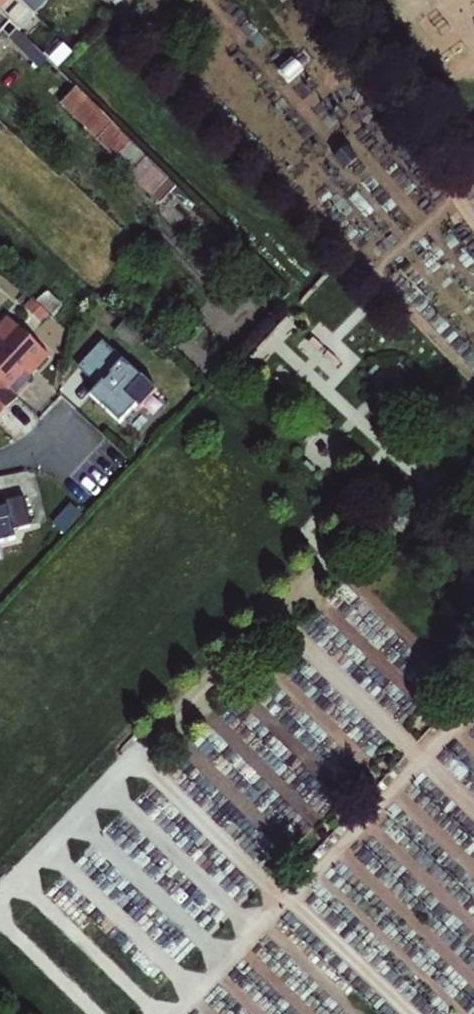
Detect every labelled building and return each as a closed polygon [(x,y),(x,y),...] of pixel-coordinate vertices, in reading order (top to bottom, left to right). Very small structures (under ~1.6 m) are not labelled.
[(23,0),(0,0),(0,10),(19,29),(35,12),(23,0)] [(35,12),(46,0),(23,0),(35,12)] [(0,10),(0,40),(5,36),(12,43),(23,33),(19,29),(0,10)] [(23,33),(12,43),(28,59),(38,48),(23,33)] [(28,59),(27,59),(49,81),(60,71),(38,48),(28,59)] [(10,76),(18,67),(15,63),(6,72),(10,76)] [(10,76),(6,72),(0,66),(0,85),(10,76)] [(179,192),(81,92),(65,107),(164,207),(179,192)] [(461,142),(473,132),(473,127),(459,139),(461,142)] [(461,142),(468,151),(473,146),(473,132),(461,142)] [(179,192),(164,207),(159,213),(175,229),(196,209),(179,192)] [(35,302),(51,318),(60,308),(44,293),(35,302)] [(19,398),(30,387),(28,385),(32,380),(27,375),(31,370),(34,367),(38,371),(51,358),(11,320),(0,331),(0,339),(4,343),(0,346),(0,380),(19,398)] [(106,345),(84,368),(104,387),(100,390),(93,399),(97,403),(122,427),(139,410),(142,413),(160,395),(144,380),(143,381),(106,345)] [(84,368),(80,372),(100,390),(104,387),(84,368)] [(10,411),(21,400),(19,398),(0,380),(0,422),(10,411)] [(17,541),(15,532),(33,528),(26,498),(0,505),(0,545),(17,541)]
